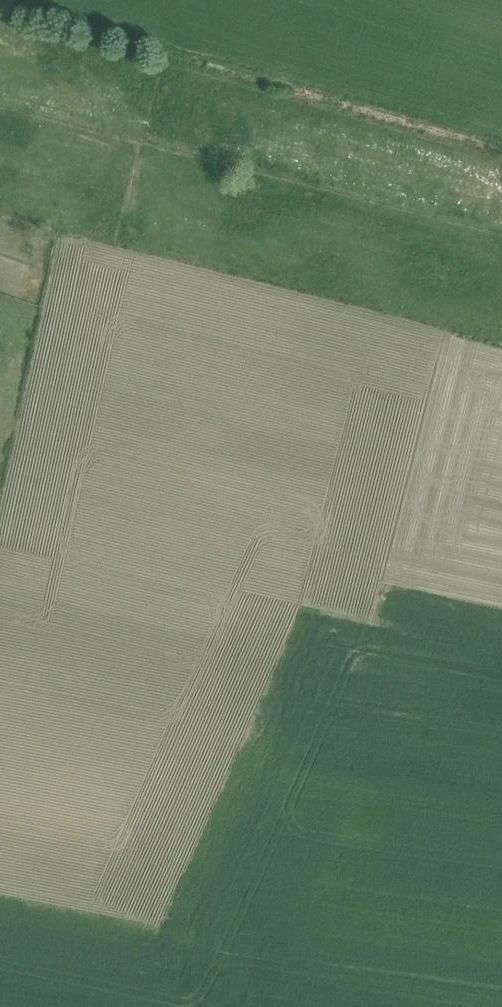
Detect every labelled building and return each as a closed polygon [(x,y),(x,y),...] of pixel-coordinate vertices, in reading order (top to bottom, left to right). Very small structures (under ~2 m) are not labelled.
[(8,394),(0,391),(0,425),(8,394)]
